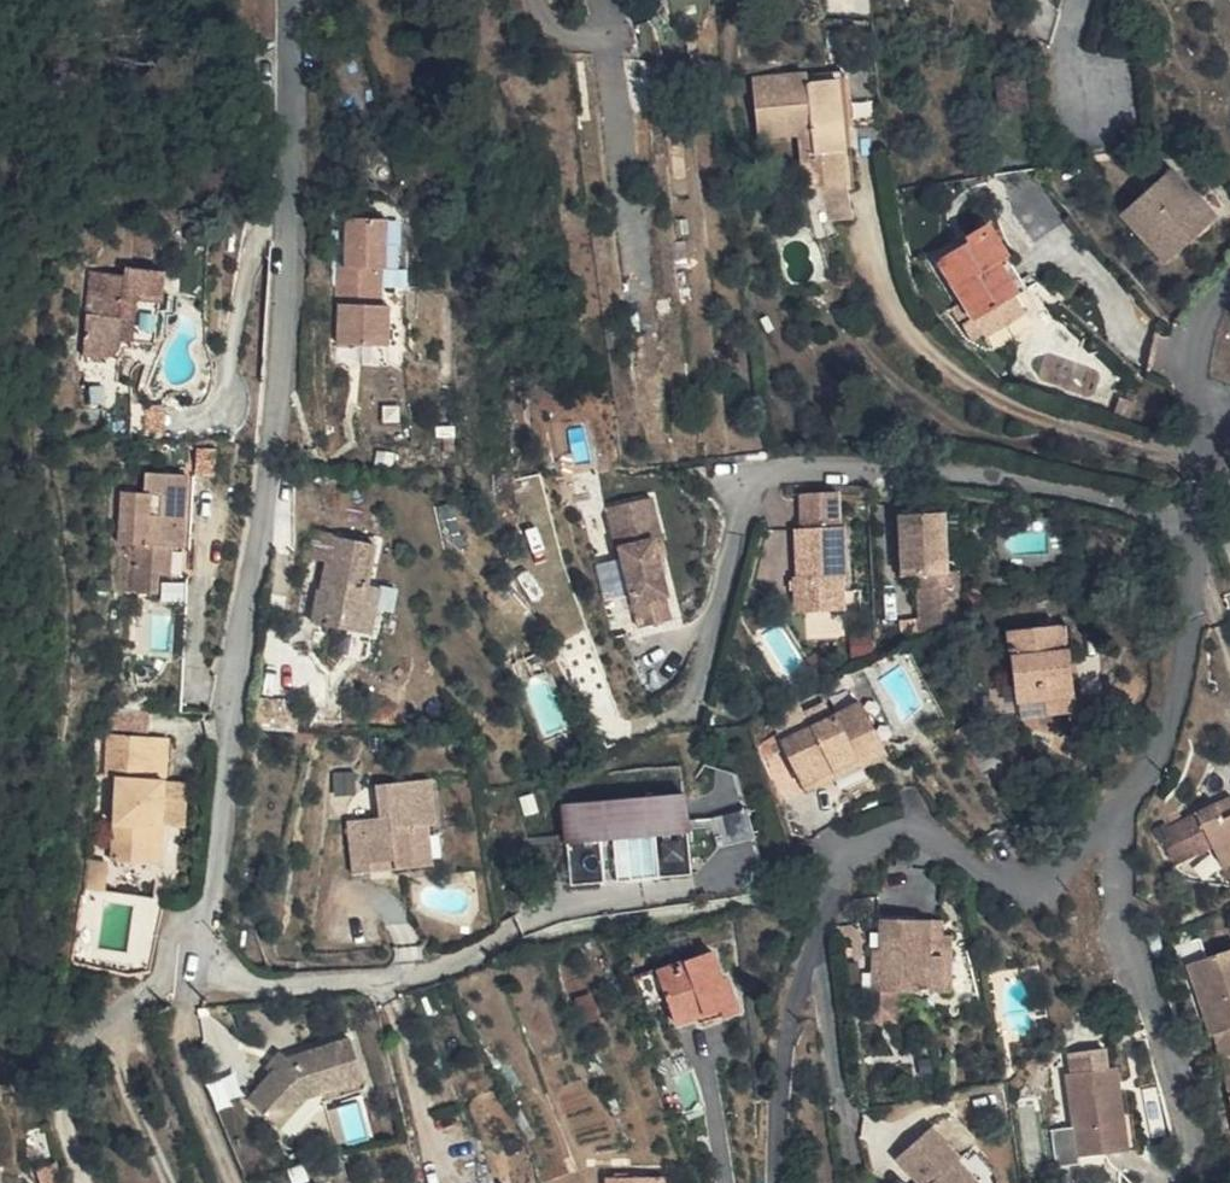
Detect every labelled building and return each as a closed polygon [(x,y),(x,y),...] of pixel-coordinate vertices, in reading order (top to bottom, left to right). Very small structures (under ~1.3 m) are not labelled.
[(840,175),(842,205),(852,204),(836,87),(747,99),(755,158),(792,154),(802,152),(807,178),(840,175)] [(812,209),(807,178),(802,152),(792,154),(802,210),(812,209)] [(807,178),(812,209),(842,205),(840,175),(807,178)] [(1224,228),(1177,178),(1128,224),(1175,273),(1224,228)] [(842,205),(812,209),(830,245),(848,241),(842,205)] [(341,338),(364,339),(389,340),(391,340),(393,305),(383,305),(385,266),(390,266),(392,218),(351,216),(348,267),(341,266),(339,302),(342,302),(341,338)] [(987,233),(968,248),(973,254),(943,277),(982,324),(1020,293),(996,264),(1007,256),(987,233)] [(96,273),(90,346),(141,348),(147,300),(160,302),(164,274),(128,269),(126,276),(96,273)] [(127,351),(141,348),(90,346),(87,361),(116,364),(127,351)] [(198,446),(198,471),(216,472),(215,447),(198,446)] [(181,519),(191,518),(193,475),(193,471),(147,471),(147,495),(125,496),(124,548),(139,548),(140,594),(166,595),(167,574),(179,574),(179,549),(188,550),(190,542),(191,526),(181,527),(181,519)] [(597,494),(569,500),(576,527),(592,523),(602,521),(597,494)] [(191,526),(191,518),(181,519),(181,527),(191,526)] [(664,560),(656,518),(605,529),(613,570),(619,569),(636,651),(669,643),(664,621),(669,620),(660,581),(655,561),(664,560)] [(592,523),(576,527),(580,547),(596,543),(592,523)] [(344,627),(359,629),(381,634),(390,586),(373,583),(381,543),(320,531),(314,563),(333,566),(328,589),(342,591),(335,625),(344,627)] [(944,561),(943,534),(904,534),(905,597),(919,597),(920,635),(960,633),(960,611),(947,612),(946,595),(944,561)] [(965,534),(943,534),(944,561),(967,560),(965,534)] [(845,547),(792,546),(795,596),(787,596),(788,632),(842,631),(840,595),(846,595),(845,547)] [(664,560),(655,561),(660,581),(669,580),(664,560)] [(318,622),(335,625),(342,591),(328,589),(325,588),(318,622)] [(958,594),(946,595),(947,612),(960,611),(958,594)] [(359,629),(344,627),(338,654),(356,657),(359,629)] [(1001,647),(1010,719),(1073,711),(1067,666),(1055,667),(1052,641),(1001,647)] [(285,726),(285,697),(259,696),(257,726),(285,726)] [(1073,711),(1010,719),(1013,735),(1075,727),(1073,711)] [(776,756),(799,800),(852,772),(859,783),(883,772),(857,717),(776,756)] [(150,825),(162,826),(164,778),(154,777),(157,736),(112,732),(107,774),(119,775),(112,863),(148,866),(150,825)] [(164,778),(168,778),(173,737),(157,736),(154,777),(164,778)] [(852,772),(799,800),(804,809),(859,783),(852,772)] [(188,779),(168,778),(164,826),(185,828),(188,779)] [(379,784),(383,819),(351,823),(357,876),(372,875),(371,864),(396,861),(397,873),(434,869),(430,827),(441,826),(435,778),(379,784)] [(689,790),(564,800),(567,840),(660,833),(663,874),(695,871),(689,790)] [(1209,821),(1214,831),(1229,823),(1229,817),(1228,812),(1209,821)] [(1214,831),(1209,821),(1153,847),(1170,885),(1206,867),(1211,877),(1229,868),(1229,823),(1214,831)] [(164,826),(162,826),(150,825),(148,866),(165,867),(164,826)] [(616,838),(617,874),(660,873),(659,837),(616,838)] [(1211,877),(1217,892),(1229,886),(1229,868),(1211,877)] [(872,939),(871,969),(873,995),(861,995),(862,1016),(939,1014),(937,957),(936,939),(872,939)] [(937,957),(939,1014),(947,1014),(945,956),(937,957)] [(860,971),(861,995),(873,995),(871,969),(860,971)] [(713,1005),(722,1001),(709,971),(655,994),(674,1046),(699,1038),(702,1046),(726,1037),(713,1005)] [(1191,987),(1200,1013),(1213,1008),(1219,1025),(1214,1026),(1217,1036),(1209,1040),(1216,1063),(1222,1062),(1224,1082),(1228,1084),(1229,1105),(1229,974),(1191,987)] [(713,1005),(726,1037),(742,1030),(730,998),(722,1001),(713,1005)] [(1200,1013),(1209,1040),(1217,1036),(1214,1026),(1219,1025),(1213,1008),(1200,1013)] [(277,1069),(275,1073),(252,1099),(280,1123),(310,1091),(322,1087),(366,1073),(352,1036),(292,1057),(281,1071),(277,1069)] [(281,1071),(292,1057),(281,1048),(267,1066),(275,1073),(277,1069),(281,1071)] [(1126,1173),(1120,1137),(1112,1089),(1109,1090),(1105,1070),(1074,1074),(1078,1095),(1068,1097),(1063,1098),(1077,1182),(1126,1173)] [(368,1083),(366,1073),(322,1087),(326,1097),(368,1083)] [(1064,1075),(1068,1097),(1078,1095),(1074,1074),(1064,1075)] [(1120,1137),(1126,1173),(1140,1171),(1131,1136),(1120,1137)] [(646,1150),(589,1161),(593,1182),(653,1182),(646,1150)] [(953,1182),(925,1150),(891,1181),(892,1182),(951,1182),(953,1182)]
